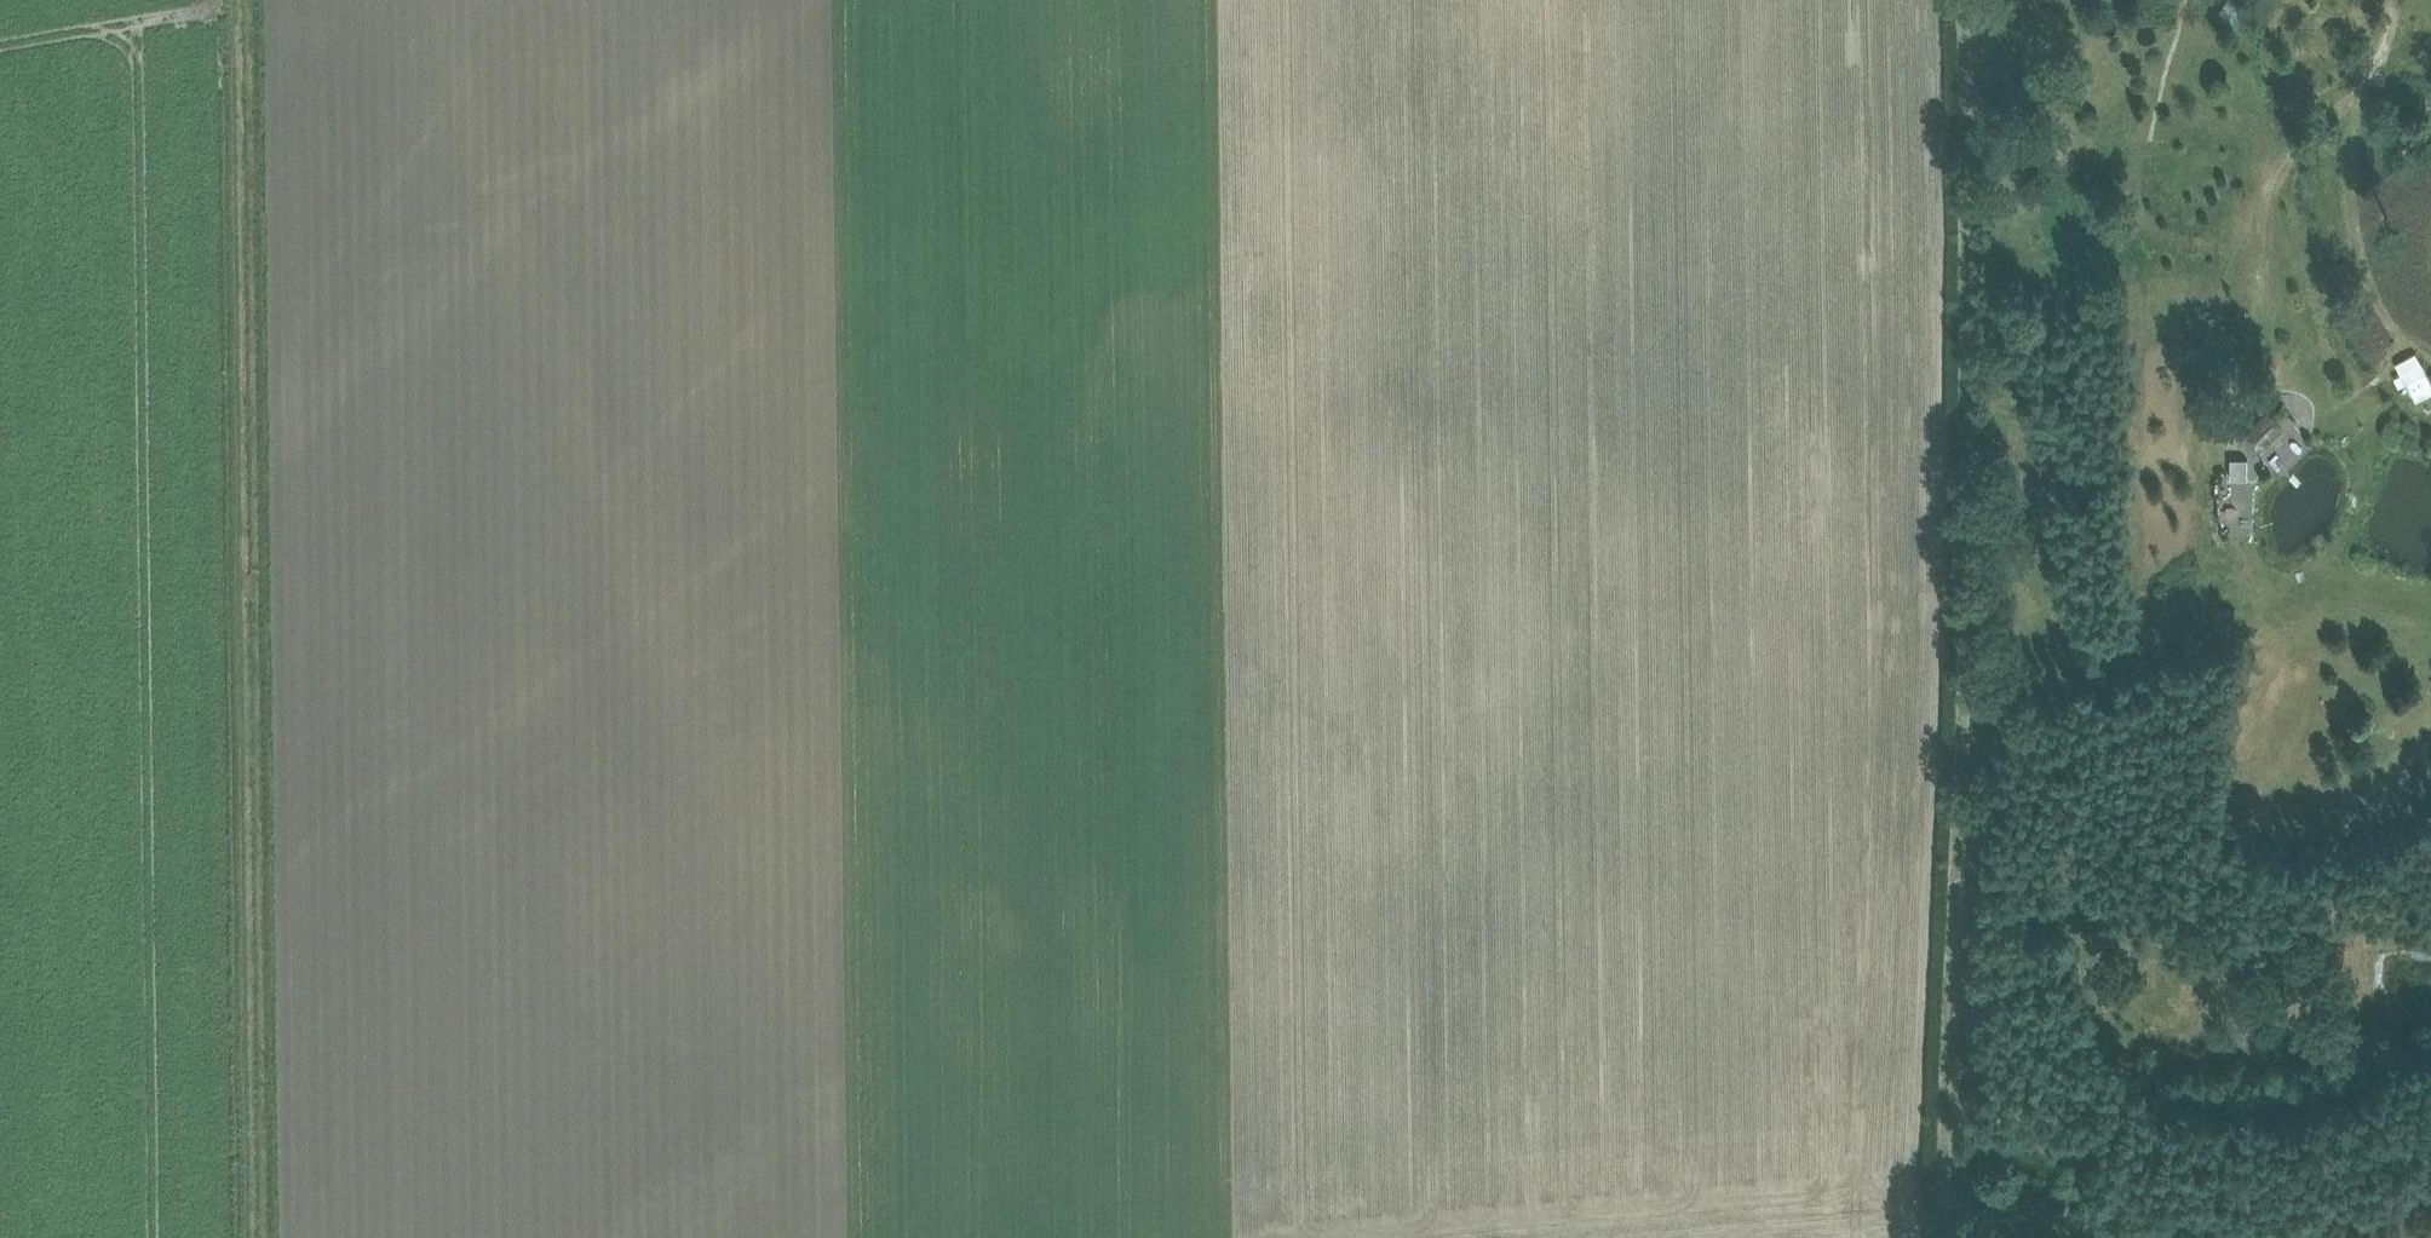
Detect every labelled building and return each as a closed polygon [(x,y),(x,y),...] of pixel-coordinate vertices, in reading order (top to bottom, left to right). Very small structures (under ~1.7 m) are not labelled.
[(2414,378),(2415,415),(2430,414),(2430,378),(2414,378)] [(2269,409),(2248,431),(2262,447),(2286,426),(2269,409)] [(2230,480),(2249,480),(2249,456),(2230,456),(2230,480)]
